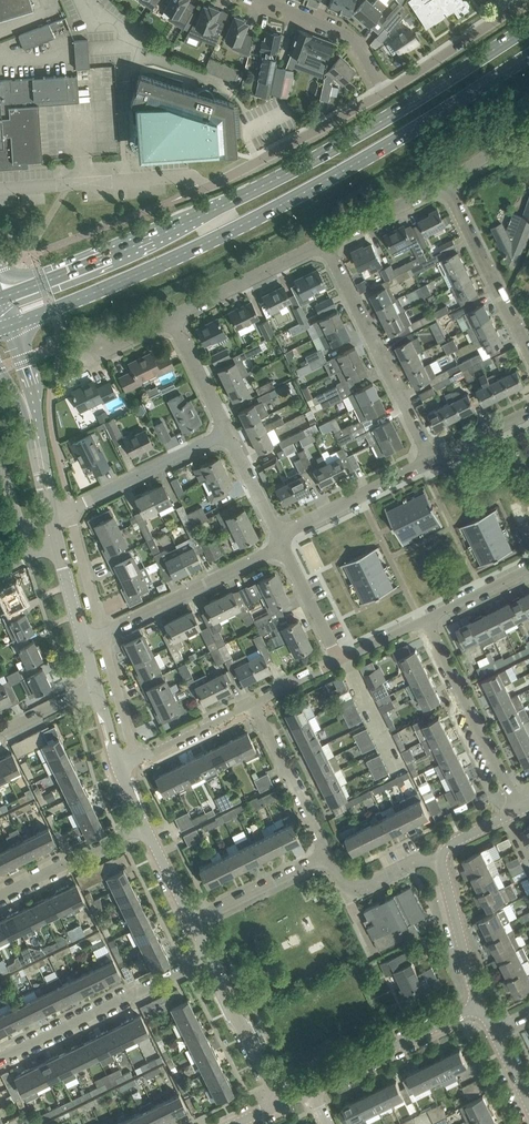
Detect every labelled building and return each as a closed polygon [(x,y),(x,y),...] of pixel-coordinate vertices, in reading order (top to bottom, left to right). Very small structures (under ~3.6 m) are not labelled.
[(34,9),(31,0),(0,0),(0,20),(34,9)] [(67,12),(77,8),(73,0),(62,0),(67,12)] [(157,3),(159,0),(139,0),(152,10),(157,3)] [(187,20),(192,12),(193,11),(184,6),(188,0),(170,0),(164,9),(172,14),(169,20),(183,28),(187,20)] [(328,7),(350,15),(354,5),(355,0),(331,0),(328,7)] [(393,16),(402,4),(397,0),(391,0),(387,5),(382,0),(376,0),(372,4),(368,0),(366,0),(361,5),(354,13),(369,27),(377,17),(386,25),(393,16)] [(422,20),(430,14),(436,22),(454,9),(459,16),(462,14),(462,15),(464,13),(464,12),(468,9),(462,0),(409,0),(422,20)] [(215,45),(220,34),(224,24),(215,20),(219,9),(209,5),(208,7),(204,5),(200,15),(196,24),(192,22),(188,34),(191,34),(188,41),(196,44),(198,38),(200,39),(215,45)] [(389,34),(406,15),(404,13),(407,9),(403,5),(383,29),(389,34)] [(140,12),(136,18),(142,22),(146,16),(140,12)] [(183,28),(188,31),(197,14),(192,12),(187,20),(183,28)] [(231,48),(239,51),(249,55),(254,36),(244,32),(248,23),(244,21),(245,19),(235,15),(225,38),(234,42),(231,48)] [(49,23),(19,35),(24,49),(55,37),(49,23)] [(393,54),(399,50),(401,54),(409,48),(408,46),(417,40),(409,28),(392,40),(387,44),(393,54)] [(334,43),(298,29),(289,53),(291,53),(286,68),(297,72),(298,68),(323,78),(328,58),(334,43)] [(270,93),(274,65),(275,60),(273,59),(275,54),(279,33),(266,31),(264,40),(262,40),(260,48),(262,52),(260,70),(258,79),(259,80),(255,95),(269,98),(270,93)] [(76,68),(90,68),(88,40),(74,41),(76,68)] [(176,57),(176,56),(178,51),(173,48),(170,54),(176,57)] [(337,87),(332,85),(330,82),(335,77),(343,84),(355,71),(340,57),(328,71),(326,73),(327,75),(324,78),(325,79),(323,88),(320,99),(329,101),(331,93),(336,94),(337,87)] [(244,72),(238,70),(210,58),(205,70),(233,82),(239,84),(244,72)] [(290,97),(297,72),(286,68),(274,65),(270,93),(290,97)] [(198,90),(197,91),(141,74),(142,73),(140,73),(130,105),(132,105),(132,104),(134,104),(135,133),(135,135),(135,136),(134,139),(134,141),(134,142),(135,143),(142,143),(142,144),(143,145),(143,146),(144,147),(145,148),(146,149),(147,150),(148,150),(149,151),(151,152),(153,152),(154,152),(155,152),(157,151),(158,151),(160,150),(162,149),(163,148),(163,147),(164,146),(165,146),(166,144),(205,142),(205,153),(204,153),(204,154),(238,152),(238,151),(237,151),(233,103),(213,96),(213,95),(213,93),(212,91),(211,89),(209,89),(207,88),(206,87),(204,87),(201,88),(200,89),(198,90)] [(3,143),(1,107),(13,106),(13,100),(79,96),(77,75),(67,76),(67,74),(32,77),(32,78),(19,79),(19,80),(21,80),(22,95),(12,96),(10,80),(12,80),(12,79),(0,80),(0,143),(3,143)] [(43,160),(39,105),(79,102),(79,96),(13,100),(13,106),(1,107),(3,143),(0,143),(0,169),(29,167),(28,161),(43,160)] [(525,96),(519,99),(525,108),(528,106),(528,102),(525,96)] [(427,235),(436,230),(446,225),(438,209),(431,213),(431,215),(420,220),(427,235)] [(524,217),(514,213),(507,232),(502,223),(494,227),(500,239),(498,240),(505,255),(507,254),(511,261),(516,261),(528,229),(528,219),(524,217)] [(411,240),(410,237),(405,227),(395,232),(394,231),(386,235),(395,254),(412,246),(421,263),(423,262),(428,259),(422,248),(423,248),(417,237),(411,240)] [(429,244),(424,235),(419,238),(413,227),(418,237),(417,237),(423,248),(429,244)] [(443,252),(446,251),(456,245),(453,239),(439,246),(443,252)] [(383,266),(372,244),(364,248),(363,246),(353,251),(361,268),(369,264),(372,271),(383,266)] [(449,271),(465,264),(459,252),(459,251),(449,256),(446,251),(443,252),(428,259),(423,262),(426,268),(437,262),(440,268),(446,265),(449,271)] [(409,261),(393,269),(396,275),(408,269),(412,267),(405,266),(409,261)] [(388,279),(396,275),(391,264),(380,269),(386,280),(388,279)] [(450,288),(452,287),(472,277),(465,264),(449,271),(444,274),(450,288)] [(300,305),(301,305),(316,297),(313,291),(325,285),(317,269),(295,280),(297,283),(296,283),(302,296),(297,298),(300,305)] [(408,269),(396,275),(399,281),(400,281),(412,275),(408,269)] [(475,292),(477,291),(478,290),(479,289),(472,277),(452,287),(459,300),(459,299),(462,305),(465,304),(478,297),(475,292)] [(397,298),(388,279),(386,280),(374,286),(376,292),(371,294),(371,295),(372,295),(378,307),(397,298)] [(422,286),(427,296),(432,293),(427,283),(422,286)] [(290,300),(288,296),(283,286),(263,295),(271,312),(278,308),(277,306),(290,300)] [(421,299),(427,296),(422,286),(416,289),(421,299)] [(403,311),(406,310),(400,296),(397,298),(378,307),(385,320),(403,311)] [(315,305),(319,313),(335,306),(331,298),(315,305)] [(258,317),(256,311),(251,301),(250,302),(251,304),(239,309),(239,308),(230,312),(237,327),(258,317)] [(475,301),(453,312),(456,318),(463,315),(470,327),(467,328),(468,329),(491,318),(484,304),(485,304),(485,303),(478,307),(475,301)] [(301,305),(300,305),(293,309),(299,323),(308,318),(301,305)] [(435,311),(439,317),(451,312),(447,305),(435,311)] [(319,335),(342,324),(336,312),(338,311),(337,311),(313,322),(319,335)] [(409,324),(403,311),(385,320),(391,333),(390,333),(390,334),(399,330),(402,335),(436,318),(433,312),(409,324)] [(226,334),(220,323),(219,321),(217,318),(208,322),(209,324),(200,329),(199,327),(197,328),(205,344),(216,338),(219,344),(228,339),(225,335),(226,334)] [(308,318),(299,323),(289,328),(293,335),(310,326),(307,320),(309,319),(308,318)] [(474,341),(497,329),(491,318),(468,329),(474,341)] [(267,338),(275,334),(267,320),(260,324),(267,338)] [(437,321),(430,324),(439,342),(446,339),(437,321)] [(325,348),(340,341),(350,336),(348,336),(342,324),(319,335),(325,348)] [(486,344),(489,350),(504,343),(504,342),(503,342),(497,329),(474,341),(477,347),(486,344)] [(422,343),(416,346),(412,339),(397,346),(397,347),(398,347),(404,359),(419,352),(425,349),(422,343)] [(449,341),(453,351),(457,349),(452,339),(449,341)] [(448,354),(453,351),(449,341),(443,344),(448,354)] [(244,351),(247,357),(262,349),(259,343),(244,351)] [(337,371),(360,360),(354,348),(355,347),(331,359),(337,371)] [(216,363),(230,356),(226,348),(212,356),(216,363)] [(308,363),(324,355),(321,348),(305,357),(306,358),(302,360),(304,365),(308,363)] [(285,352),(288,361),(293,357),(294,353),(293,349),(285,352)] [(496,356),(499,362),(511,356),(508,350),(496,356)] [(151,352),(129,363),(133,371),(121,377),(128,391),(142,384),(141,382),(157,374),(157,375),(174,367),(170,358),(157,364),(151,352)] [(410,372),(425,365),(419,352),(404,359),(410,372)] [(463,369),(480,361),(484,359),(481,353),(460,364),(463,369)] [(312,370),(328,362),(324,355),(308,363),(312,370)] [(483,366),(493,361),(490,356),(484,359),(480,361),(483,366)] [(242,377),(252,373),(251,370),(248,371),(242,359),(218,370),(219,371),(221,370),(224,375),(222,376),(226,385),(242,377)] [(343,384),(358,377),(368,372),(367,372),(366,373),(360,360),(337,371),(343,384)] [(471,372),(483,366),(480,361),(463,369),(469,382),(474,379),(471,372)] [(435,384),(445,379),(455,374),(455,373),(456,373),(453,367),(448,369),(437,374),(431,362),(425,365),(410,372),(416,385),(416,386),(430,379),(433,385),(435,384)] [(504,376),(511,391),(524,384),(524,385),(525,385),(517,369),(504,376)] [(498,397),(491,382),(486,373),(480,376),(485,385),(478,389),(485,404),(486,404),(486,403),(498,397)] [(491,382),(498,397),(511,391),(504,376),(491,382)] [(249,392),(242,377),(226,385),(231,394),(232,393),(235,398),(232,399),(233,400),(249,392)] [(259,394),(275,386),(272,380),(256,388),(259,394)] [(116,395),(115,392),(110,382),(97,388),(93,381),(92,381),(93,383),(85,387),(84,385),(71,391),(81,410),(102,400),(102,402),(116,395)] [(150,399),(176,387),(174,383),(161,389),(160,388),(158,389),(157,386),(146,391),(150,399)] [(355,408),(377,396),(371,384),(373,383),(348,395),(355,408)] [(315,403),(340,392),(337,386),(312,398),(309,392),(305,395),(309,403),(313,400),(315,403)] [(433,387),(420,393),(423,399),(436,393),(433,387)] [(246,425),(261,418),(269,414),(263,402),(272,397),(272,396),(277,394),(275,389),(257,397),(260,402),(239,412),(239,413),(240,413),(246,425)] [(469,393),(463,396),(460,391),(456,390),(451,391),(463,414),(475,408),(476,409),(469,393)] [(450,421),(463,414),(451,391),(446,394),(450,402),(443,406),(450,421)] [(318,410),(343,398),(340,392),(315,403),(318,410)] [(169,401),(184,431),(201,422),(196,412),(194,413),(189,402),(191,401),(190,400),(186,402),(182,394),(169,401)] [(361,421),(375,413),(385,409),(385,408),(384,409),(377,396),(355,408),(361,421)] [(437,427),(450,421),(443,406),(429,412),(437,428),(438,428),(437,427)] [(316,423),(314,417),(315,416),(312,409),(305,412),(311,426),(279,441),(282,447),(292,443),(293,442),(295,441),(318,430),(316,423)] [(106,411),(96,415),(100,423),(109,418),(106,411)] [(252,438),(267,431),(285,422),(282,417),(272,422),(272,421),(264,425),(261,418),(246,425),(252,438)] [(113,418),(105,422),(112,438),(120,434),(113,418)] [(373,444),(395,433),(389,420),(391,419),(390,419),(366,431),(373,444)] [(163,422),(155,425),(162,440),(170,436),(163,422)] [(338,438),(351,432),(348,425),(335,432),(338,438)] [(362,433),(366,431),(363,426),(351,432),(338,438),(341,444),(362,434),(362,433)] [(153,446),(148,436),(145,429),(133,435),(132,433),(124,437),(133,455),(132,453),(143,448),(144,450),(153,446)] [(274,444),(269,434),(267,431),(252,438),(258,451),(258,452),(274,444)] [(395,433),(373,444),(379,456),(403,445),(403,444),(401,445),(395,433)] [(109,467),(104,457),(101,451),(97,454),(88,436),(72,443),(78,454),(80,453),(84,462),(82,463),(83,464),(90,461),(96,473),(109,467)] [(320,465),(313,469),(304,449),(300,451),(295,441),(293,442),(298,453),(313,482),(318,479),(321,485),(322,485),(321,484),(334,478),(322,455),(316,458),(320,465)] [(350,462),(347,456),(343,448),(337,450),(330,454),(328,449),(321,453),(322,455),(334,478),(346,471),(347,472),(348,472),(344,465),(350,462)] [(286,455),(283,449),(278,452),(281,457),(286,455)] [(307,484),(313,482),(298,453),(296,454),(299,459),(295,461),(300,471),(287,477),(289,481),(296,496),(309,490),(309,491),(310,490),(307,484)] [(347,456),(350,462),(353,469),(360,466),(355,456),(353,453),(347,456)] [(283,468),(277,456),(263,463),(266,469),(275,465),(278,470),(283,468)] [(208,478),(225,469),(219,457),(203,465),(202,464),(193,468),(194,469),(194,468),(200,480),(207,476),(208,478)] [(211,502),(219,498),(229,494),(226,487),(232,484),(225,469),(208,478),(215,492),(208,496),(211,502)] [(171,481),(179,496),(185,492),(177,477),(171,481)] [(284,502),(296,496),(289,481),(276,488),(283,503),(284,503),(284,502)] [(171,501),(168,494),(163,484),(149,491),(158,508),(171,501)] [(144,514),(158,508),(149,491),(136,498),(144,514)] [(434,505),(433,505),(426,492),(408,500),(407,497),(405,498),(414,517),(435,506),(434,505)] [(387,511),(393,524),(393,525),(394,527),(414,517),(405,498),(403,499),(405,502),(387,511)] [(190,520),(187,514),(183,505),(177,508),(184,523),(190,520)] [(234,531),(251,522),(244,509),(238,512),(235,506),(225,510),(218,514),(223,525),(230,522),(234,531)] [(441,522),(435,509),(436,508),(435,506),(414,517),(423,535),(425,535),(423,531),(441,522)] [(190,520),(205,512),(202,507),(187,514),(190,520)] [(493,510),(480,517),(480,516),(478,517),(488,537),(507,528),(506,526),(502,528),(493,510)] [(120,530),(118,526),(113,516),(109,518),(106,511),(88,520),(94,532),(98,530),(102,538),(120,530)] [(190,520),(193,526),(208,519),(205,512),(190,520)] [(394,529),(395,528),(402,542),(420,533),(422,536),(423,535),(414,517),(394,527),(394,529)] [(476,518),(476,519),(463,525),(472,543),(468,545),(469,547),(488,537),(478,517),(476,518)] [(202,543),(193,526),(190,520),(184,523),(193,542),(178,550),(180,553),(188,570),(201,563),(196,552),(204,548),(202,543)] [(151,539),(154,538),(146,522),(140,526),(147,541),(151,539)] [(228,534),(230,538),(235,548),(241,545),(241,544),(257,536),(251,522),(234,531),(228,534)] [(500,557),(500,556),(513,550),(504,532),(508,530),(507,528),(488,537),(498,558),(500,557)] [(108,560),(125,551),(122,545),(126,543),(120,530),(102,538),(107,547),(102,549),(108,560)] [(483,565),(496,558),(496,559),(498,558),(488,537),(469,547),(470,549),(474,547),(483,565)] [(151,539),(147,541),(154,554),(160,551),(154,538),(151,539)] [(222,553),(217,543),(215,539),(209,543),(208,540),(202,543),(204,548),(209,559),(222,553)] [(375,548),(362,555),(361,554),(359,555),(369,576),(388,566),(387,565),(384,566),(375,548)] [(169,551),(164,549),(160,551),(154,554),(154,555),(164,574),(172,570),(174,576),(188,570),(180,553),(172,557),(169,551)] [(122,578),(139,569),(132,555),(128,557),(125,551),(108,560),(113,571),(118,569),(122,578)] [(358,556),(358,557),(345,563),(353,581),(350,583),(351,585),(369,576),(359,555),(358,556)] [(149,572),(160,567),(157,560),(146,565),(149,572)] [(146,584),(152,580),(145,566),(139,569),(122,578),(125,585),(120,588),(130,607),(143,600),(140,594),(149,590),(146,584)] [(381,595),(394,588),(386,570),(389,568),(388,566),(369,576),(380,596),(381,595)] [(266,594),(282,586),(275,573),(259,581),(266,594)] [(364,603),(377,596),(378,597),(380,596),(369,576),(351,585),(352,587),(355,585),(364,603)] [(9,610),(15,607),(25,603),(25,602),(24,602),(16,586),(17,586),(17,585),(1,593),(9,610)] [(241,593),(246,604),(254,600),(252,596),(247,586),(239,590),(241,593)] [(282,586),(266,594),(269,601),(263,604),(267,613),(263,615),(254,620),(255,621),(258,627),(278,617),(278,618),(284,615),(279,604),(289,600),(282,586)] [(246,604),(241,593),(234,597),(232,591),(219,598),(227,615),(228,615),(230,618),(237,614),(241,617),(243,616),(247,624),(255,621),(254,620),(250,612),(246,604)] [(521,598),(520,598),(520,596),(514,599),(514,601),(509,604),(517,620),(528,614),(521,598)] [(227,616),(227,615),(219,598),(205,605),(215,623),(208,626),(218,647),(225,643),(219,630),(220,629),(222,625),(221,622),(228,619),(227,616)] [(520,627),(517,620),(509,604),(496,610),(508,633),(520,627)] [(18,638),(24,635),(34,630),(33,630),(25,614),(26,613),(25,613),(19,616),(15,607),(9,610),(1,614),(6,624),(10,622),(18,638)] [(495,640),(508,633),(496,610),(484,616),(495,640)] [(200,626),(197,621),(192,611),(179,617),(187,633),(200,626)] [(484,616),(483,616),(482,615),(476,618),(477,619),(471,622),(479,638),(483,646),(495,640),(484,616)] [(179,637),(187,633),(179,617),(166,624),(170,632),(163,635),(168,645),(176,661),(184,657),(178,647),(183,645),(179,637)] [(276,628),(277,630),(284,644),(289,641),(305,633),(298,620),(289,625),(287,620),(281,623),(278,618),(278,617),(258,627),(261,634),(262,635),(268,632),(276,628)] [(462,647),(479,638),(471,622),(458,629),(462,637),(458,638),(457,637),(464,652),(465,652),(462,647)] [(211,650),(218,647),(208,626),(201,630),(211,650)] [(289,641),(293,649),(294,652),(295,655),(311,647),(305,633),(289,641)] [(153,654),(148,644),(143,634),(121,644),(127,656),(131,654),(136,663),(153,654)] [(269,651),(262,635),(261,634),(254,637),(253,638),(259,649),(247,655),(249,660),(257,676),(270,670),(267,662),(273,659),(269,651)] [(26,666),(33,663),(43,658),(42,657),(41,658),(33,641),(34,641),(34,640),(28,643),(24,635),(18,638),(10,642),(15,652),(19,650),(26,666)] [(281,655),(293,649),(289,641),(284,644),(269,651),(273,659),(276,664),(283,661),(281,655)] [(225,661),(226,660),(232,657),(225,643),(218,647),(225,661)] [(423,662),(420,656),(416,649),(412,651),(408,644),(393,651),(399,665),(403,663),(407,670),(423,662)] [(528,652),(528,646),(517,652),(519,657),(528,652)] [(218,647),(211,650),(212,654),(218,665),(225,661),(218,647)] [(507,663),(519,657),(517,652),(504,658),(507,663)] [(163,674),(160,668),(153,654),(136,663),(140,671),(136,673),(141,685),(163,674)] [(507,663),(504,658),(503,656),(495,660),(495,658),(493,659),(492,656),(488,658),(490,661),(494,669),(507,663)] [(244,683),(257,676),(249,660),(236,666),(244,683)] [(482,675),(494,669),(490,661),(478,667),(482,675)] [(429,674),(427,671),(423,662),(407,670),(413,682),(429,674)] [(24,680),(26,685),(31,695),(35,693),(36,694),(51,686),(51,685),(50,686),(42,669),(43,669),(43,668),(37,671),(33,663),(26,666),(19,670),(22,677),(24,680)] [(185,680),(193,677),(186,663),(178,666),(185,680)] [(506,684),(505,684),(513,680),(506,668),(500,672),(499,672),(483,679),(490,692),(506,684)] [(371,688),(379,684),(376,677),(380,675),(377,669),(365,675),(371,688)] [(217,696),(231,689),(227,683),(231,680),(227,671),(209,679),(217,696)] [(169,687),(165,680),(163,674),(141,685),(146,696),(151,693),(155,702),(172,694),(172,693),(179,689),(176,683),(169,687)] [(435,687),(434,685),(429,674),(413,682),(419,695),(435,687)] [(204,702),(217,696),(209,679),(196,686),(204,702)] [(15,691),(11,684),(4,687),(3,683),(0,684),(0,706),(6,703),(8,707),(19,701),(15,691)] [(379,684),(371,688),(377,700),(382,698),(391,694),(388,688),(384,690),(380,683),(379,684)] [(336,696),(349,690),(346,684),(333,690),(336,696)] [(496,705),(512,697),(506,684),(490,692),(496,705)] [(425,708),(431,705),(441,700),(435,687),(419,695),(425,708)] [(155,713),(164,731),(171,727),(168,721),(179,716),(176,709),(179,708),(172,694),(155,702),(159,711),(155,713)] [(502,717),(518,709),(512,697),(496,705),(502,717)] [(392,700),(385,703),(382,698),(377,700),(383,712),(387,710),(395,706),(392,700)] [(344,714),(358,707),(355,701),(341,708),(344,714)] [(310,718),(309,718),(316,714),(310,702),(287,713),(294,726),(310,718)] [(524,722),(528,720),(528,715),(525,706),(518,709),(502,717),(508,730),(524,722)] [(347,720),(361,713),(358,707),(344,714),(347,720)] [(383,712),(386,719),(391,717),(387,710),(383,712)] [(350,726),(364,719),(361,713),(347,720),(350,726)] [(422,741),(446,729),(440,716),(416,728),(422,741)] [(300,739),(316,731),(310,718),(294,726),(300,739)] [(392,720),(388,722),(392,730),(396,727),(393,720),(392,720)] [(528,735),(528,732),(524,722),(508,730),(514,742),(528,735)] [(63,743),(55,725),(49,728),(48,726),(42,729),(48,742),(42,745),(49,759),(66,750),(62,743),(63,743)] [(357,740),(371,734),(368,728),(354,734),(357,740)] [(36,732),(42,745),(48,742),(42,729),(36,732)] [(436,750),(452,742),(446,729),(422,741),(428,753),(436,750)] [(307,752),(323,745),(316,731),(300,739),(307,752)] [(402,751),(407,748),(398,731),(394,733),(402,751)] [(36,748),(42,745),(36,732),(30,735),(36,748)] [(248,752),(256,748),(248,732),(234,739),(242,755),(245,761),(251,758),(248,752)] [(360,746),(374,740),(371,734),(357,740),(360,746)] [(30,751),(36,748),(30,735),(24,738),(30,751)] [(528,751),(528,735),(514,742),(520,755),(528,751)] [(24,754),(30,751),(24,738),(18,741),(24,754)] [(229,761),(242,755),(234,739),(221,745),(229,761)] [(363,752),(377,746),(374,740),(360,746),(363,752)] [(18,757),(24,754),(18,741),(12,744),(18,757)] [(442,762),(458,754),(452,742),(436,750),(442,762)] [(216,768),(229,761),(221,745),(208,752),(216,768)] [(313,766),(329,758),(323,745),(307,752),(313,766)] [(408,763),(413,761),(417,759),(410,747),(407,748),(402,751),(405,758),(408,763)] [(55,772),(73,763),(70,757),(69,757),(66,750),(49,759),(55,772)] [(520,755),(521,755),(519,756),(522,762),(524,761),(527,768),(528,767),(528,751),(520,755)] [(219,774),(216,768),(208,752),(195,758),(206,780),(219,774)] [(7,775),(20,769),(12,753),(5,756),(5,755),(0,757),(0,761),(7,775)] [(370,767),(384,760),(381,754),(367,760),(370,767)] [(448,775),(464,767),(458,754),(442,762),(448,775)] [(193,787),(206,780),(195,758),(182,765),(193,787)] [(319,779),(336,771),(329,758),(313,766),(319,779)] [(373,773),(387,766),(384,760),(370,767),(373,773)] [(24,771),(29,768),(26,761),(21,763),(24,771)] [(419,774),(415,766),(413,761),(408,763),(414,776),(419,774)] [(62,785),(79,777),(75,770),(76,769),(73,763),(55,772),(62,785)] [(194,789),(193,787),(182,765),(169,771),(177,787),(180,792),(186,789),(187,790),(189,791),(191,790),(194,789)] [(376,779),(390,772),(387,766),(373,773),(376,779)] [(454,787),(471,779),(464,767),(448,775),(454,787)] [(29,768),(24,771),(28,778),(33,776),(29,768)] [(163,794),(177,787),(169,771),(155,778),(163,794)] [(326,792),(342,784),(336,771),(319,779),(326,792)] [(396,778),(398,783),(399,786),(406,783),(404,780),(411,776),(409,771),(396,778)] [(257,785),(271,779),(268,773),(254,779),(257,785)] [(425,786),(423,782),(419,774),(414,776),(421,789),(425,786)] [(68,798),(86,789),(83,783),(82,784),(79,777),(62,785),(68,798)] [(386,789),(398,783),(396,778),(383,784),(386,789)] [(260,792),(274,785),(271,779),(257,785),(260,792)] [(454,787),(456,790),(461,800),(477,792),(471,779),(454,787)] [(333,805),(343,800),(349,797),(342,784),(326,792),(333,805)] [(376,794),(386,789),(383,784),(373,789),(376,794)] [(431,799),(427,791),(425,786),(421,789),(427,801),(431,799)] [(37,797),(42,794),(39,787),(34,789),(37,797)] [(75,811),(91,803),(88,796),(89,795),(86,789),(68,798),(75,811)] [(44,794),(48,802),(56,799),(52,790),(44,794)] [(265,804),(269,802),(279,798),(275,790),(262,797),(265,804)] [(359,796),(361,800),(373,794),(371,790),(359,796)] [(422,798),(419,793),(406,799),(417,822),(430,815),(425,805),(422,798)] [(18,798),(21,803),(28,799),(26,794),(18,798)] [(42,794),(37,797),(41,804),(46,802),(42,794)] [(231,800),(234,805),(242,801),(239,796),(231,800)] [(354,804),(361,800),(359,796),(346,802),(349,809),(349,808),(355,805),(354,804)] [(265,804),(262,797),(258,798),(257,797),(247,801),(253,811),(265,804)] [(13,807),(21,803),(18,798),(11,802),(13,807)] [(405,828),(417,822),(406,799),(394,804),(397,810),(397,811),(405,828)] [(427,801),(431,809),(435,807),(431,799),(427,801)] [(226,808),(234,805),(231,800),(224,803),(226,808)] [(22,806),(25,811),(32,807),(30,802),(22,806)] [(337,815),(349,809),(346,802),(333,808),(337,815)] [(81,824),(99,815),(96,809),(95,810),(91,803),(75,811),(81,824)] [(235,808),(237,813),(244,809),(241,804),(235,808)] [(17,815),(25,811),(22,806),(15,810),(17,815)] [(205,812),(208,817),(215,814),(213,808),(205,812)] [(237,813),(235,808),(222,814),(225,821),(227,821),(228,823),(231,821),(230,819),(238,815),(237,813)] [(393,834),(384,817),(381,810),(376,813),(379,819),(372,823),(380,840),(393,834)] [(393,834),(405,828),(397,811),(384,817),(393,834)] [(178,824),(191,818),(188,812),(175,818),(178,824)] [(181,830),(208,817),(205,812),(192,819),(191,818),(178,824),(181,830)] [(50,823),(55,821),(52,813),(47,816),(50,823)] [(212,828),(225,821),(222,814),(215,817),(216,819),(210,823),(212,828)] [(88,838),(105,829),(101,822),(102,821),(99,815),(81,824),(88,838)] [(278,829),(286,846),(299,840),(291,823),(293,823),(289,815),(282,818),(274,823),(278,829)] [(372,823),(371,823),(369,817),(356,823),(358,826),(368,846),(380,840),(372,823)] [(55,821),(50,823),(54,831),(59,828),(55,821)] [(206,831),(212,828),(210,823),(203,826),(206,831)] [(355,852),(368,846),(358,826),(353,828),(354,831),(347,835),(355,852)] [(50,847),(57,844),(49,828),(36,834),(44,851),(50,848),(50,847)] [(273,853),(265,836),(261,828),(252,832),(256,840),(252,842),(260,859),(273,853)] [(188,845),(198,840),(202,839),(197,829),(184,835),(188,845)] [(273,853),(286,846),(278,829),(265,836),(273,853)] [(244,830),(233,835),(236,840),(247,836),(244,830)] [(64,833),(57,836),(63,849),(70,846),(65,836),(64,833)] [(38,854),(44,851),(36,834),(23,840),(31,856),(38,853),(38,854)] [(260,859),(252,842),(249,836),(235,843),(239,848),(247,865),(260,859)] [(501,849),(512,844),(509,837),(497,843),(501,849)] [(25,859),(31,856),(23,840),(11,846),(19,863),(25,860),(25,859)] [(19,863),(11,846),(0,851),(0,856),(6,868),(13,865),(13,866),(19,863)] [(488,863),(494,859),(488,847),(464,859),(468,867),(462,870),(464,875),(488,863)] [(234,872),(247,865),(239,848),(226,855),(234,872)] [(221,878),(234,872),(226,855),(213,861),(221,878)] [(510,868),(521,862),(519,856),(507,862),(504,863),(507,869),(510,868)] [(113,874),(119,871),(113,858),(107,861),(113,874)] [(107,877),(107,876),(113,874),(107,861),(101,864),(107,877)] [(208,885),(221,878),(213,861),(199,868),(208,885)] [(513,875),(525,870),(521,862),(510,868),(513,875)] [(476,885),(494,876),(488,863),(464,875),(466,880),(472,877),(476,885)] [(101,880),(107,877),(101,864),(95,867),(101,880)] [(95,883),(101,880),(95,867),(89,870),(95,883)] [(114,890),(130,882),(127,875),(128,874),(125,868),(119,871),(113,874),(107,876),(114,890)] [(89,885),(95,883),(89,870),(83,872),(89,885)] [(83,889),(89,885),(83,872),(76,876),(83,889)] [(476,900),(500,889),(494,876),(476,885),(480,892),(474,895),(476,900)] [(120,903),(138,894),(135,888),(134,889),(130,882),(114,890),(120,903)] [(80,910),(77,903),(84,900),(76,884),(69,887),(69,886),(63,889),(74,912),(80,910)] [(415,922),(427,916),(412,886),(365,909),(369,918),(364,920),(369,930),(373,938),(374,938),(380,950),(381,950),(380,950),(405,937),(408,943),(412,942),(422,937),(415,922)] [(489,910),(499,905),(512,898),(506,886),(500,889),(476,900),(479,905),(485,902),(489,910)] [(69,915),(74,912),(63,889),(57,892),(57,893),(51,896),(59,912),(66,909),(69,915)] [(312,895),(315,900),(323,897),(320,891),(312,895)] [(89,901),(94,899),(90,892),(85,894),(89,901)] [(127,916),(143,908),(140,901),(141,900),(138,894),(120,903),(127,916)] [(46,918),(59,912),(51,896),(44,899),(44,898),(38,901),(46,918)] [(89,901),(93,909),(98,907),(94,899),(89,901)] [(34,924),(46,918),(38,901),(32,904),(32,905),(26,908),(34,924)] [(21,931),(34,924),(26,908),(19,912),(19,910),(13,913),(21,931)] [(133,929),(151,921),(148,915),(147,915),(143,908),(127,916),(133,929)] [(486,933),(504,924),(511,920),(505,908),(474,923),(477,928),(483,925),(486,933)] [(528,919),(528,911),(521,915),(524,922),(528,919)] [(9,937),(21,931),(13,913),(7,916),(7,917),(1,921),(9,937)] [(102,928),(107,925),(104,917),(98,920),(102,928)] [(9,937),(1,921),(0,921),(0,941),(9,937)] [(140,943),(156,934),(153,927),(154,927),(151,921),(133,929),(127,932),(133,945),(139,942),(140,943)] [(514,929),(508,932),(504,924),(486,933),(490,940),(484,943),(487,948),(510,936),(515,934),(516,933),(514,929)] [(107,925),(102,928),(105,935),(111,933),(107,925)] [(85,935),(93,931),(90,926),(83,929),(85,935)] [(78,938),(85,935),(83,929),(75,933),(78,938)] [(87,937),(89,942),(97,939),(98,940),(103,937),(99,931),(94,933),(87,937)] [(140,959),(146,956),(164,947),(161,941),(160,942),(156,934),(140,943),(143,950),(137,952),(140,959)] [(499,957),(521,946),(515,934),(510,936),(487,948),(489,953),(495,950),(499,957)] [(60,947),(68,943),(65,937),(60,935),(56,938),(58,942),(60,947)] [(81,946),(89,942),(87,937),(79,941),(81,946)] [(115,954),(120,951),(117,944),(115,940),(109,943),(115,954)] [(52,950),(60,947),(58,942),(50,945),(52,950)] [(528,958),(525,951),(522,945),(521,946),(499,957),(493,960),(495,965),(501,962),(505,970),(528,958)] [(62,949),(64,954),(71,950),(69,946),(62,949)] [(153,969),(169,961),(166,954),(167,953),(164,947),(146,956),(153,969)] [(56,958),(64,954),(62,949),(54,953),(56,958)] [(35,959),(43,955),(41,950),(33,954),(35,959)] [(404,986),(401,988),(406,998),(415,993),(416,997),(443,984),(439,977),(438,978),(432,966),(418,973),(407,950),(382,963),(387,974),(396,970),(404,986)] [(114,978),(121,975),(113,959),(109,951),(96,957),(100,965),(109,983),(115,979),(114,978)] [(121,968),(128,965),(125,959),(124,960),(120,951),(115,954),(121,968)] [(27,963),(35,959),(33,954),(25,958),(27,963)] [(37,962),(39,966),(41,970),(46,968),(44,964),(46,962),(44,958),(37,962)] [(528,974),(528,960),(528,958),(505,970),(509,978),(503,981),(505,986),(528,974)] [(8,966),(10,971),(18,967),(15,962),(8,966)] [(27,973),(39,966),(37,962),(24,968),(27,973)] [(103,985),(109,983),(100,965),(88,972),(95,988),(102,984),(103,985)] [(135,978),(130,968),(128,965),(121,968),(128,981),(135,978)] [(10,971),(8,966),(0,969),(0,971),(2,975),(10,971)] [(11,974),(14,979),(21,975),(19,970),(11,974)] [(75,978),(76,977),(73,972),(67,976),(69,981),(63,984),(70,1000),(77,997),(78,998),(84,995),(75,978)] [(89,991),(95,988),(88,972),(76,977),(75,978),(84,995),(90,992),(89,991)] [(13,979),(14,979),(11,974),(4,977),(8,987),(15,984),(13,979)] [(505,986),(507,990),(513,987),(517,996),(528,990),(528,974),(505,986)] [(70,1000),(63,984),(59,976),(46,982),(59,1007),(65,1004),(64,1003),(70,1000)] [(53,1010),(59,1007),(46,982),(41,985),(45,993),(38,996),(45,1012),(52,1009),(53,1010)] [(177,1004),(183,1002),(177,988),(171,991),(177,1004)] [(171,1007),(177,1004),(171,991),(164,995),(171,1007)] [(165,1011),(171,1007),(164,995),(158,998),(165,1011)] [(39,1015),(45,1012),(38,996),(25,1002),(34,1020),(40,1017),(39,1015)] [(159,1013),(165,1011),(158,998),(152,1000),(159,1013)] [(178,1021),(195,1013),(191,1005),(192,1005),(189,998),(183,1002),(177,1004),(171,1007),(178,1021)] [(153,1016),(159,1013),(152,1000),(146,1003),(153,1016)] [(28,1023),(34,1020),(25,1002),(13,1009),(20,1025),(27,1021),(28,1023)] [(13,1009),(10,1003),(0,1008),(0,1014),(0,1015),(9,1032),(15,1029),(14,1028),(20,1025),(13,1009)] [(146,1019),(151,1017),(153,1016),(146,1003),(140,1006),(146,1019)] [(184,1034),(202,1025),(199,1019),(198,1020),(195,1013),(178,1021),(184,1034)] [(9,1032),(0,1015),(0,1035),(2,1034),(3,1035),(9,1032)] [(127,1020),(136,1037),(149,1031),(141,1015),(134,1018),(133,1017),(127,1020)] [(153,1032),(158,1030),(151,1017),(146,1019),(153,1032)] [(123,1044),(136,1037),(127,1020),(121,1023),(122,1024),(115,1027),(123,1044)] [(191,1047),(208,1039),(204,1032),(205,1031),(202,1025),(184,1034),(191,1047)] [(111,1050),(123,1044),(115,1027),(109,1031),(108,1029),(102,1032),(111,1050)] [(158,1030),(153,1032),(157,1040),(162,1038),(158,1030)] [(98,1056),(111,1050),(102,1032),(96,1035),(97,1037),(90,1040),(98,1056)] [(191,1063),(197,1060),(215,1051),(212,1045),(211,1046),(208,1039),(191,1047),(185,1050),(191,1063)] [(86,1062),(98,1056),(90,1040),(84,1043),(83,1042),(77,1045),(86,1062)] [(166,1059),(171,1057),(165,1044),(160,1046),(166,1059)] [(74,1068),(86,1062),(77,1045),(71,1048),(72,1049),(65,1052),(74,1068)] [(455,1072),(459,1070),(469,1065),(461,1049),(447,1056),(455,1072)] [(204,1073),(220,1065),(217,1058),(218,1057),(215,1051),(197,1060),(204,1073)] [(78,1076),(74,1068),(65,1052),(59,1055),(58,1054),(52,1057),(61,1075),(65,1082),(78,1076)] [(458,1078),(455,1072),(447,1056),(434,1062),(442,1078),(445,1085),(458,1078)] [(48,1081),(61,1075),(52,1057),(46,1060),(47,1061),(40,1065),(48,1081)] [(166,1059),(170,1067),(175,1064),(171,1057),(166,1059)] [(150,1067),(158,1063),(156,1058),(148,1062),(150,1067)] [(143,1071),(150,1067),(148,1062),(140,1066),(143,1071)] [(429,1085),(442,1078),(434,1062),(421,1069),(429,1085)] [(36,1087),(48,1081),(40,1065),(34,1068),(33,1067),(27,1070),(36,1087)] [(210,1086),(228,1078),(225,1072),(224,1072),(220,1065),(204,1073),(210,1086)] [(152,1070),(155,1075),(162,1071),(160,1066),(152,1070)] [(415,1091),(429,1085),(421,1069),(408,1075),(415,1091)] [(36,1087),(27,1070),(21,1073),(22,1074),(15,1077),(27,1101),(40,1094),(36,1087)] [(158,1081),(155,1075),(152,1070),(144,1074),(150,1085),(158,1081)] [(15,1084),(13,1081),(8,1071),(2,1075),(8,1088),(15,1084)] [(125,1079),(133,1076),(131,1071),(123,1074),(125,1079)] [(113,1086),(125,1079),(123,1074),(115,1078),(114,1076),(109,1078),(113,1086)] [(179,1086),(184,1083),(180,1075),(175,1078),(179,1086)] [(100,1092),(113,1086),(109,1078),(104,1080),(105,1083),(98,1087),(100,1092)] [(210,1086),(212,1090),(217,1100),(233,1092),(230,1084),(231,1084),(228,1078),(210,1086)] [(127,1082),(129,1087),(137,1084),(134,1079),(127,1082)] [(383,1087),(391,1103),(405,1096),(397,1080),(383,1087)] [(466,1093),(479,1086),(476,1080),(463,1087),(466,1093)] [(122,1091),(129,1087),(127,1082),(119,1086),(122,1091)] [(179,1086),(183,1093),(188,1091),(184,1083),(179,1086)] [(16,1100),(21,1097),(15,1084),(8,1088),(14,1101),(16,1100)] [(468,1099),(482,1092),(479,1086),(466,1093),(468,1099)] [(88,1098),(100,1092),(98,1087),(85,1093),(88,1098)] [(378,1109),(391,1103),(383,1087),(370,1093),(378,1109)] [(102,1095),(104,1100),(112,1096),(109,1091),(102,1095)] [(75,1104),(88,1098),(85,1093),(73,1099),(75,1104)] [(365,1116),(378,1109),(370,1093),(357,1100),(365,1116)] [(187,1110),(182,1100),(179,1094),(166,1100),(175,1117),(181,1114),(180,1113),(187,1110)] [(92,1106),(104,1100),(102,1095),(89,1101),(92,1106)] [(199,1108),(194,1098),(192,1095),(185,1099),(192,1112),(199,1108)] [(467,1120),(490,1109),(483,1095),(461,1106),(467,1120)] [(21,1097),(16,1100),(20,1108),(25,1105),(21,1097)] [(68,1108),(75,1104),(73,1099),(65,1103),(68,1108)] [(169,1120),(175,1117),(166,1100),(154,1106),(162,1122),(168,1119),(169,1120)] [(340,1111),(345,1120),(350,1118),(352,1123),(361,1118),(364,1123),(368,1123),(369,1123),(365,1116),(357,1100),(344,1106),(345,1108),(340,1111)] [(79,1112),(92,1106),(89,1101),(77,1107),(79,1112)] [(431,1116),(444,1110),(441,1104),(428,1110),(431,1116)] [(50,1116),(62,1110),(60,1105),(47,1111),(50,1116)] [(162,1122),(154,1106),(141,1112),(147,1123),(158,1123),(162,1122)] [(71,1116),(79,1112),(77,1107),(69,1111),(71,1116)] [(496,1122),(490,1109),(467,1120),(466,1121),(468,1123),(492,1123),(496,1122)] [(434,1122),(444,1117),(447,1116),(444,1110),(431,1116),(434,1122)] [(43,1120),(50,1116),(47,1111),(40,1115),(43,1120)] [(141,1112),(129,1118),(132,1123),(147,1123),(141,1112)] [(54,1123),(55,1123),(62,1121),(59,1115),(51,1119),(54,1123)] [(34,1123),(30,1116),(25,1118),(28,1123),(32,1123),(34,1123)]
